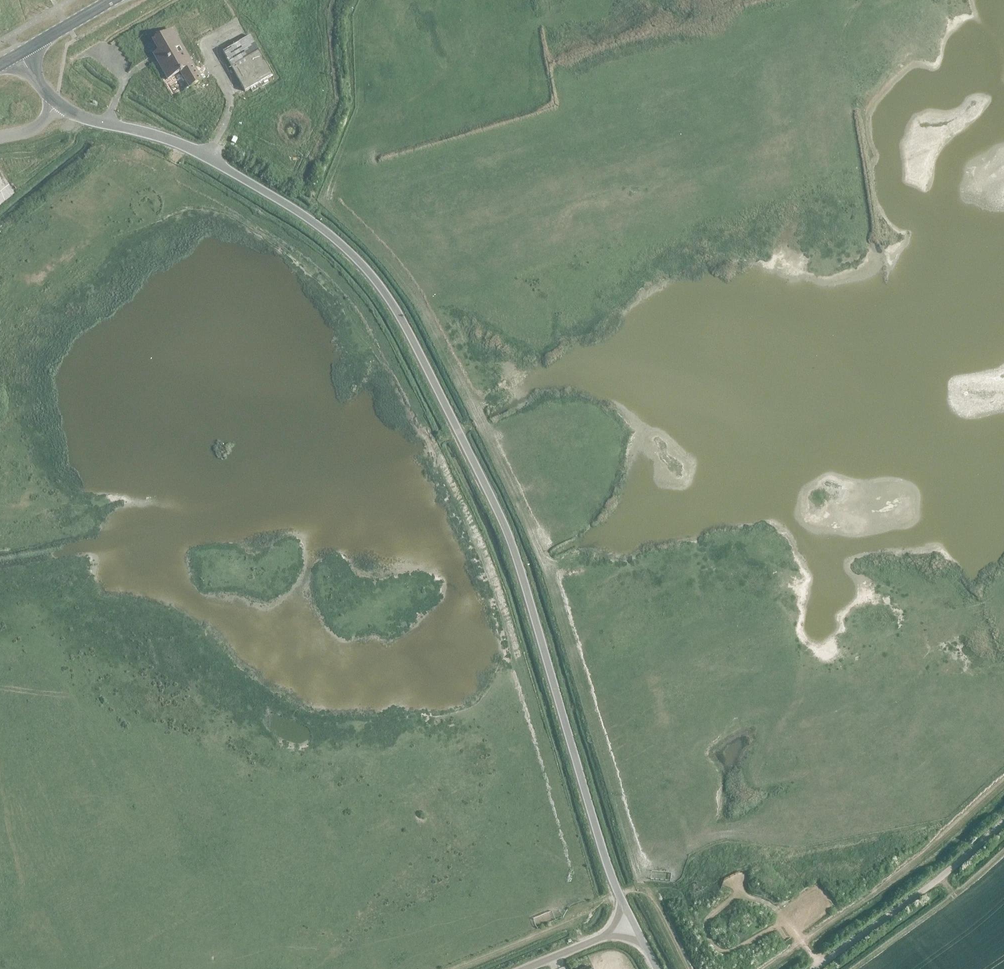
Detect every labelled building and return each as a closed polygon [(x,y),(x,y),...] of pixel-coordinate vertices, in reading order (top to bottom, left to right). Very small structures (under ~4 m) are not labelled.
[(244,90),(246,94),(274,77),(251,38),(224,54),(241,85),(235,88),(235,87),(229,90),(236,103),(242,100),(238,94),(244,90)]
